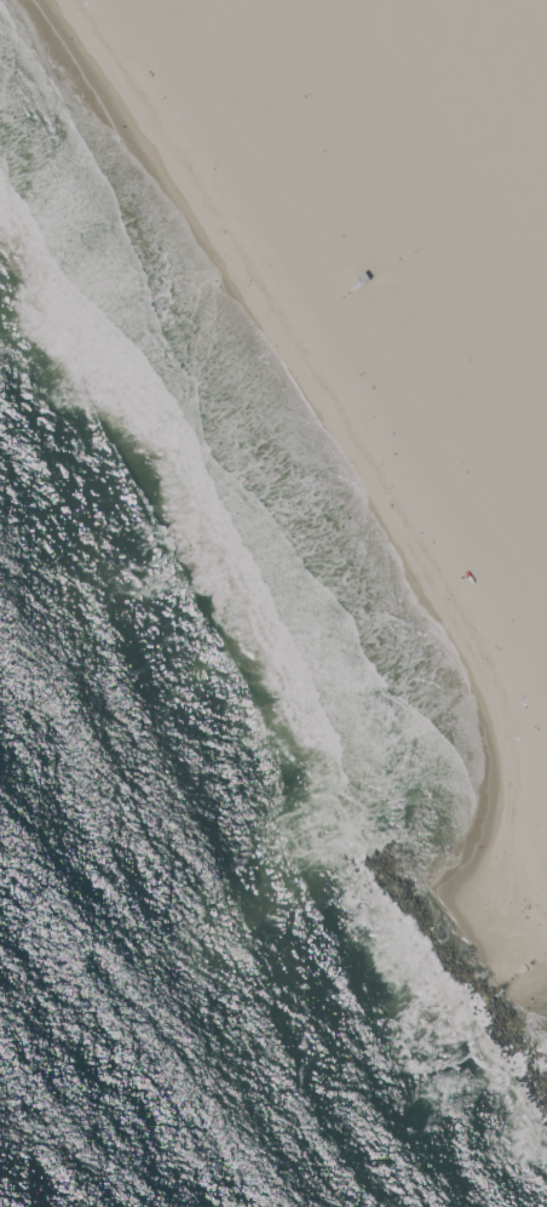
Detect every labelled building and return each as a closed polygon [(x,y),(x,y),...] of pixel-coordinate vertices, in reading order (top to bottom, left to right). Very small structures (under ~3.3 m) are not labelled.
[(363,298),(368,307),(375,302),(370,294),(363,298)]
